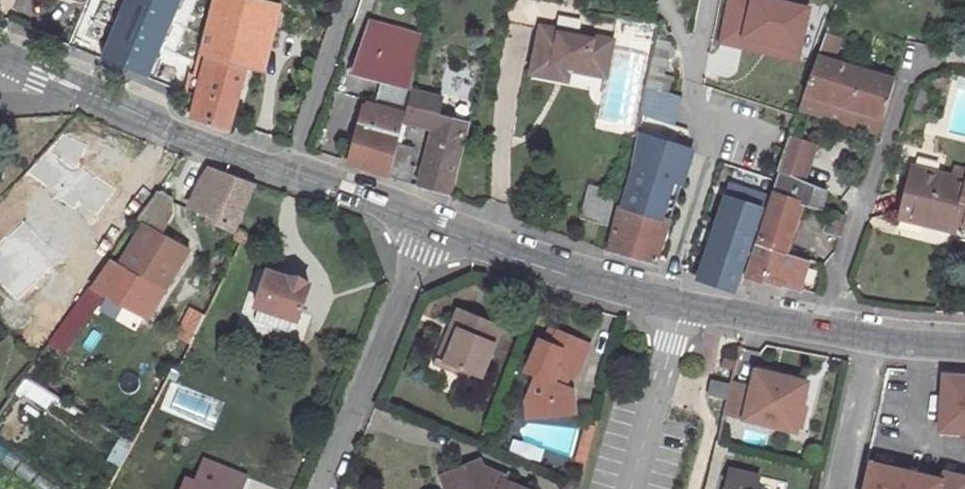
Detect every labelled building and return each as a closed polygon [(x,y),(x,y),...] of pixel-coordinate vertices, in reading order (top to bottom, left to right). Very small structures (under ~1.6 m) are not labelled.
[(150,78),(186,0),(128,0),(102,57),(150,78)] [(268,0),(217,0),(203,53),(208,55),(257,70),(274,75),(288,5),(268,0)] [(537,29),(541,2),(527,0),(509,0),(506,24),(537,29)] [(793,0),(727,0),(717,46),(800,64),(813,4),(793,0)] [(99,55),(112,21),(88,12),(75,46),(99,55)] [(557,31),(580,35),(582,26),(579,20),(559,16),(557,31)] [(354,73),(385,81),(377,113),(365,110),(357,139),(354,149),(351,163),(390,176),(403,121),(411,90),(424,37),(371,22),(354,73)] [(557,68),(570,71),(605,78),(612,42),(580,35),(557,31),(543,28),(533,74),(554,79),(557,68)] [(658,43),(654,61),(667,64),(670,45),(658,43)] [(801,110),(879,135),(898,76),(820,51),(801,110)] [(257,70),(208,55),(195,119),(238,134),(257,70)] [(654,61),(647,89),(668,94),(672,79),(664,77),(667,64),(654,61)] [(554,79),(568,81),(570,71),(557,68),(554,79)] [(434,129),(420,185),(451,195),(468,126),(437,117),(442,97),(411,90),(403,121),(434,129)] [(642,132),(608,248),(659,262),(692,147),(661,138),(642,132)] [(820,144),(791,135),(780,171),(808,181),(820,144)] [(255,183),(212,167),(204,175),(190,207),(209,215),(208,219),(236,230),(255,183)] [(930,217),(932,210),(939,212),(935,227),(955,231),(957,222),(964,189),(964,181),(952,178),(913,168),(902,210),(930,217)] [(964,181),(964,172),(954,169),(952,178),(964,181)] [(70,255),(104,205),(55,171),(20,221),(70,255)] [(780,171),(773,189),(804,199),(803,204),(807,205),(824,210),(830,190),(808,181),(780,171)] [(737,292),(770,195),(730,182),(697,279),(737,292)] [(607,228),(617,194),(591,187),(582,221),(607,228)] [(804,199),(773,189),(756,244),(791,256),(807,205),(803,204),(804,199)] [(957,222),(964,224),(964,189),(957,222)] [(150,319),(189,250),(161,235),(173,213),(174,200),(160,190),(136,223),(142,227),(120,265),(113,260),(94,287),(91,286),(51,342),(65,352),(106,295),(117,301),(136,312),(150,319)] [(930,217),(902,210),(899,218),(935,227),(939,212),(932,210),(930,217)] [(831,213),(825,233),(840,237),(846,218),(831,213)] [(232,240),(239,243),(246,246),(250,236),(244,234),(237,231),(232,240)] [(766,283),(781,288),(782,285),(802,291),(811,263),(791,256),(760,246),(756,244),(747,279),(766,286),(766,283)] [(299,321),(311,285),(311,284),(306,281),(301,278),(296,277),(288,277),(269,270),(256,306),(259,308),(254,321),(292,334),(297,319),(299,321)] [(109,314),(128,325),(136,312),(117,301),(109,314)] [(190,309),(176,335),(187,341),(192,343),(206,317),(190,309)] [(482,376),(502,328),(459,310),(452,327),(460,331),(447,361),(482,376)] [(452,327),(439,358),(447,361),(460,331),(452,327)] [(550,327),(544,341),(554,345),(559,331),(550,327)] [(565,384),(570,374),(577,378),(591,344),(559,331),(554,345),(544,341),(541,339),(527,370),(538,374),(533,386),(535,399),(537,417),(576,412),(574,388),(565,384)] [(942,370),(941,388),(947,388),(944,432),(952,433),(964,434),(964,371),(942,370)] [(756,371),(744,419),(787,429),(793,402),(802,404),(807,382),(756,371)] [(730,382),(709,378),(705,393),(726,398),(730,382)] [(526,400),(528,418),(537,417),(535,399),(526,400)] [(735,427),(740,402),(726,399),(720,424),(735,427)] [(793,402),(787,429),(796,431),(802,404),(793,402)] [(588,422),(583,441),(591,443),(596,425),(588,422)] [(964,446),(964,434),(952,433),(951,445),(964,446)] [(583,441),(578,459),(585,462),(591,443),(583,441)] [(448,488),(522,488),(503,481),(501,486),(487,480),(484,469),(483,463),(480,461),(463,468),(466,476),(446,484),(448,488)] [(870,463),(864,488),(940,488),(942,480),(870,463)] [(463,468),(443,476),(446,484),(466,476),(463,468)] [(505,477),(484,469),(487,480),(501,486),(503,481),(505,477)] [(726,488),(756,488),(759,475),(731,469),(726,488)]
